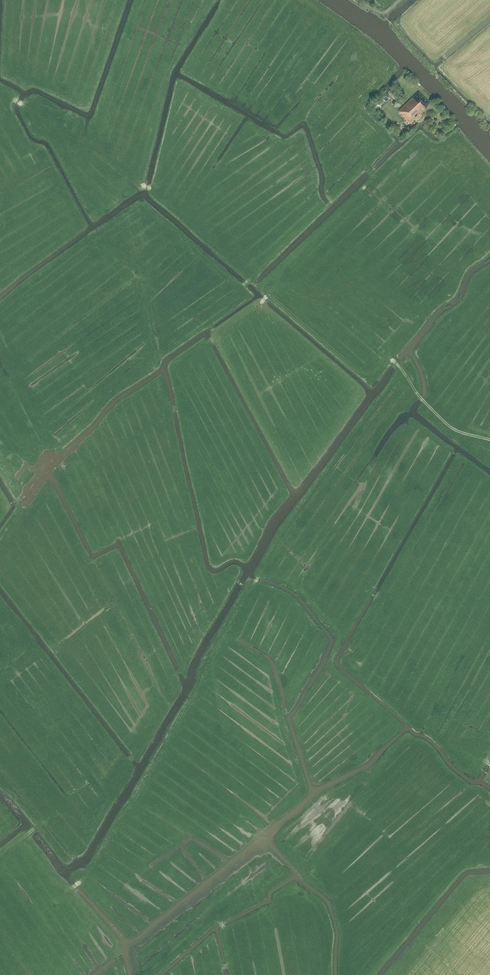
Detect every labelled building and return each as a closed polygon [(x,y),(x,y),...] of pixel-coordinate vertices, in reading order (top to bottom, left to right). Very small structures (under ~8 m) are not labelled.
[(425,109),(430,104),(419,92),(413,98),(399,111),(402,114),(402,115),(410,124),(426,109),(425,109)] [(389,99),(385,95),(372,106),(376,110),(389,99)]
